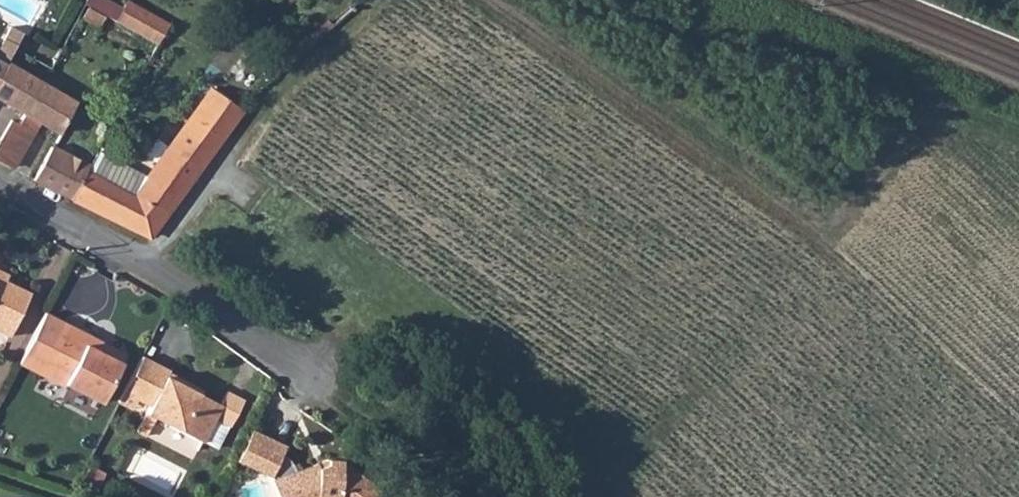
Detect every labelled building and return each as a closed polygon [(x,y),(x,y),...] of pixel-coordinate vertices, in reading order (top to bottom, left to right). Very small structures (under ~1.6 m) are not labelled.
[(132,0),(128,0),(125,6),(114,0),(96,0),(92,7),(161,43),(173,21),(132,0)] [(3,62),(21,33),(9,26),(0,40),(0,67),(3,62)] [(4,102),(53,130),(70,103),(38,83),(3,62),(0,67),(0,99),(4,102)] [(85,164),(69,196),(69,197),(147,234),(178,193),(196,167),(239,107),(208,85),(143,173),(94,149),(85,164)] [(48,144),(30,177),(69,196),(85,164),(62,152),(48,144)] [(216,260),(212,266),(222,273),(226,267),(216,260)] [(0,281),(0,335),(5,337),(26,295),(2,282),(0,281)] [(67,324),(40,374),(63,386),(65,383),(99,401),(119,364),(84,345),(89,336),(67,324)] [(228,428),(242,401),(225,393),(218,406),(180,386),(182,381),(167,373),(167,371),(140,356),(121,392),(147,406),(144,414),(200,443),(212,420),(228,428)] [(248,427),(233,458),(267,474),(268,477),(274,496),(371,496),(378,487),(343,462),(338,462),(338,458),(324,457),(323,463),(315,466),(313,461),(291,469),(289,463),(283,457),(277,452),(282,443),(248,427)]
